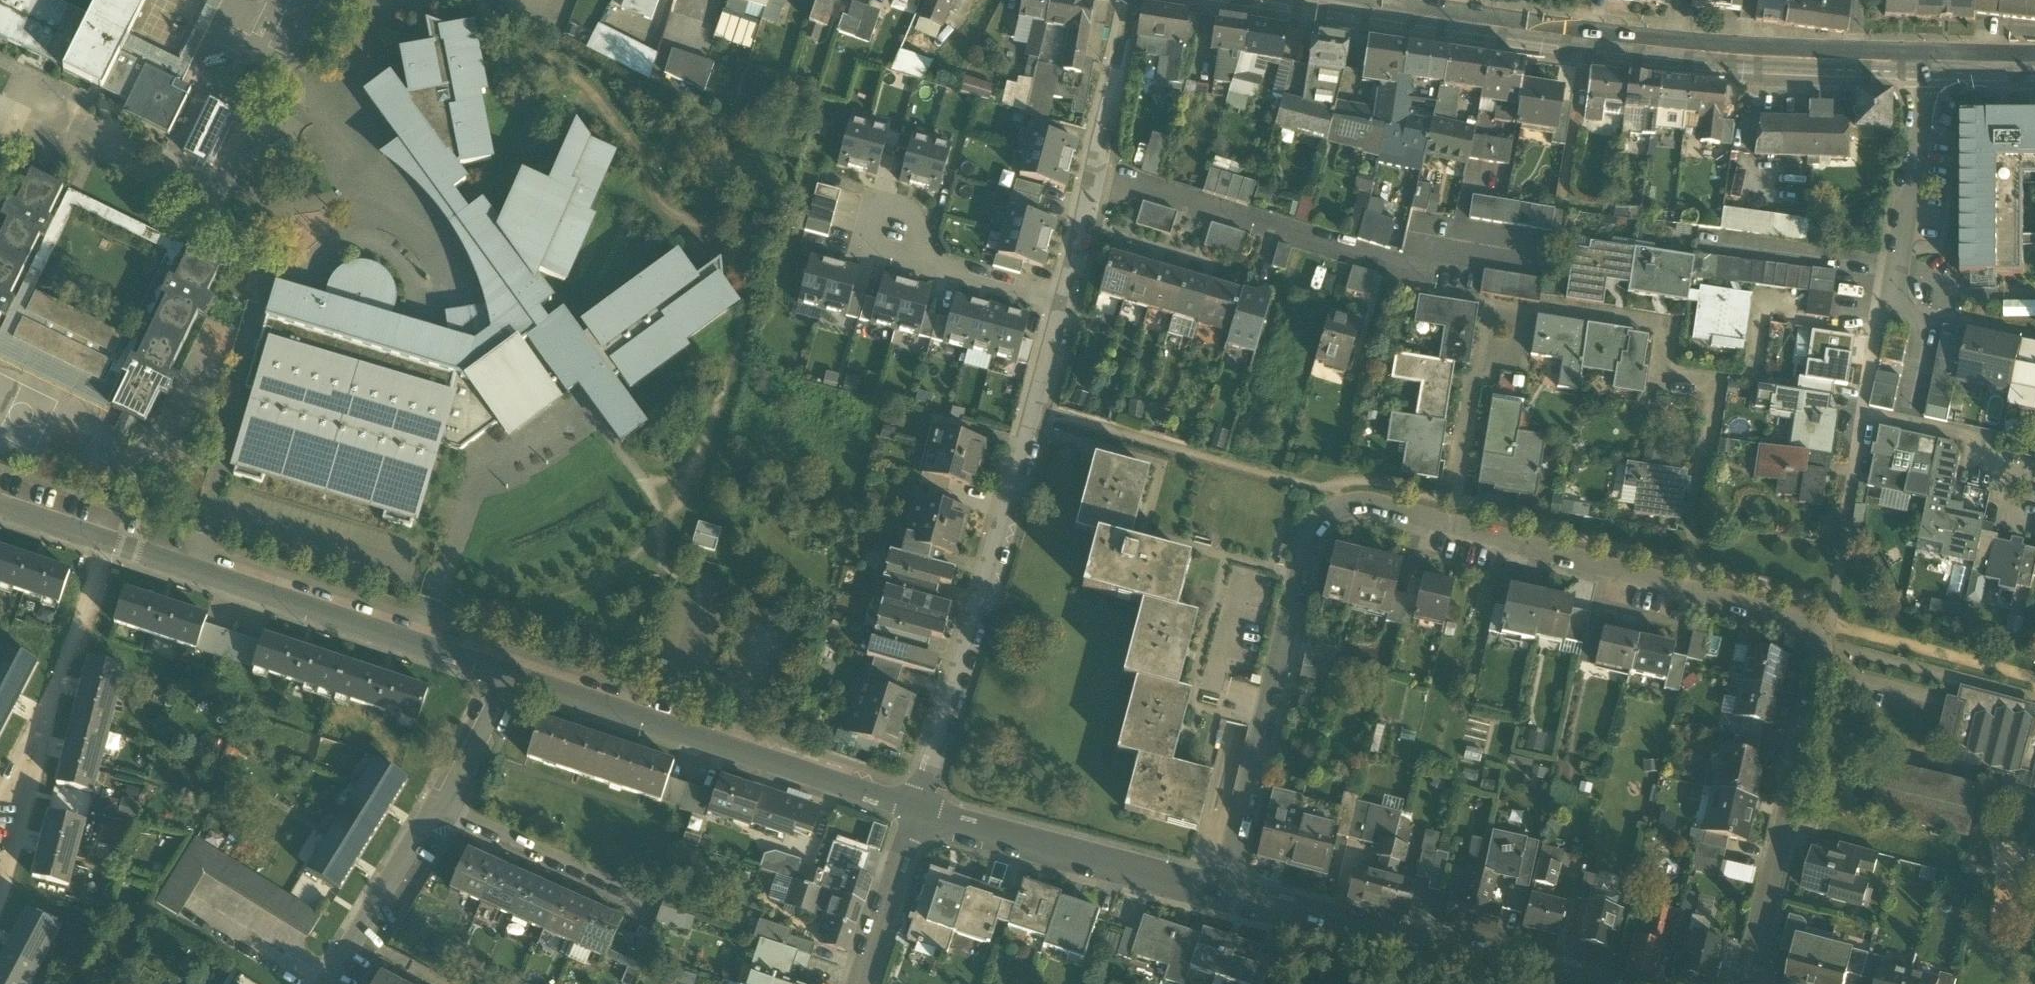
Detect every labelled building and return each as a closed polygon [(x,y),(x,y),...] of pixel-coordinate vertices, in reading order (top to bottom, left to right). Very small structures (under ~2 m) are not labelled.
[(67,68),(65,72),(130,104),(125,113),(170,135),(192,90),(182,86),(191,67),(130,37),(148,0),(100,0),(91,18),(54,0),(0,0),(0,36),(67,68)] [(622,10),(652,21),(659,0),(625,0),(622,10)] [(726,11),(744,16),(748,4),(766,9),(769,0),(730,0),(726,11)] [(767,5),(783,9),(786,0),(769,0),(767,5)] [(809,23),(819,26),(817,30),(822,32),(832,0),(817,0),(809,23)] [(922,0),(894,0),(893,3),(922,12),(927,1),(922,0)] [(927,1),(922,12),(920,18),(943,27),(950,9),(952,4),(952,0),(927,0),(927,1)] [(959,0),(952,0),(952,4),(950,9),(958,12),(962,1),(959,0)] [(1019,20),(1034,23),(1046,25),(1051,0),(1022,0),(1019,20)] [(1046,25),(1046,26),(1038,59),(1036,65),(1059,69),(1065,30),(1073,31),(1066,73),(1081,76),(1084,61),(1094,0),(1051,0),(1046,25)] [(1691,7),(1725,11),(1726,7),(1741,9),(1742,0),(1692,0),(1691,7)] [(1755,21),(1785,26),(1788,4),(1789,0),(1758,0),(1755,21)] [(1788,4),(1785,26),(1819,30),(1822,8),(1810,7),(1811,0),(1789,0),(1788,4)] [(1810,7),(1822,8),(1823,0),(1811,0),(1810,7)] [(1822,8),(1819,30),(1846,34),(1849,12),(1851,0),(1836,0),(1835,10),(1822,8)] [(1822,8),(1835,10),(1836,0),(1823,0),(1822,8)] [(1884,17),(1915,18),(1915,17),(1916,0),(1884,0),(1884,17)] [(1915,17),(1930,18),(1931,16),(1939,16),(1939,18),(1951,19),(1952,17),(1960,17),(1960,19),(1975,20),(1976,14),(1975,14),(1977,0),(1916,0),(1915,17)] [(1975,14),(1976,14),(2001,17),(2002,0),(1977,0),(1975,14)] [(2001,17),(2034,20),(2034,0),(2002,0),(2001,17)] [(852,5),(848,17),(843,16),(837,33),(855,39),(865,10),(852,5)] [(1188,12),(1143,6),(1139,36),(1183,42),(1187,16),(1188,12)] [(865,10),(855,39),(869,44),(880,14),(865,10)] [(1201,18),(1187,16),(1183,42),(1183,46),(1193,48),(1201,18)] [(1250,22),(1216,17),(1214,32),(1209,31),(1208,39),(1213,40),(1211,51),(1219,52),(1242,55),(1246,56),(1250,22)] [(914,29),(937,38),(941,27),(919,18),(914,29)] [(523,176),(499,229),(482,205),(467,216),(451,193),(465,182),(454,167),(460,166),(460,167),(491,161),(478,95),(485,94),(472,25),(443,31),(442,28),(425,22),(430,47),(402,52),(410,95),(402,96),(389,77),(366,93),(402,142),(383,156),(401,170),(409,177),(418,185),(424,191),(433,201),(440,210),(446,218),(453,228),(459,237),(465,247),(470,256),(474,265),(478,276),(483,288),(489,309),(447,316),(450,339),(386,320),(390,315),(389,314),(392,310),(393,305),(394,299),(393,294),(392,289),(391,285),(388,280),(385,276),(381,273),(377,270),(372,268),(367,266),(363,266),(357,266),(352,267),(348,269),(343,271),(339,274),(336,278),(333,282),(331,287),(329,292),(329,297),(329,302),(276,287),(266,320),(455,376),(435,443),(436,444),(461,451),(499,423),(506,432),(515,426),(518,430),(551,406),(548,402),(557,395),(550,385),(558,379),(568,393),(579,384),(622,443),(644,427),(612,382),(620,376),(630,389),(686,348),(683,344),(737,304),(720,281),(722,279),(721,261),(695,279),(678,256),(583,325),(589,333),(581,339),(562,314),(547,325),(536,311),(551,300),(535,278),(538,271),(564,282),(592,219),(586,216),(613,155),(587,143),(588,141),(577,127),(550,188),(523,176)] [(1287,28),(1250,22),(1246,56),(1255,57),(1282,61),(1287,28)] [(1046,25),(1034,23),(1025,56),(1038,59),(1046,26),(1046,25)] [(656,56),(598,27),(588,48),(649,79),(656,56)] [(1349,37),(1313,31),(1308,68),(1344,73),(1349,37)] [(1139,36),(1135,55),(1161,58),(1157,82),(1183,86),(1193,48),(1183,46),(1183,42),(1139,36)] [(1407,45),(1369,39),(1363,74),(1392,78),(1402,79),(1407,45)] [(1432,49),(1407,45),(1402,79),(1411,81),(1419,82),(1426,83),(1432,49)] [(925,80),(933,59),(900,48),(892,69),(925,80)] [(1449,51),(1432,49),(1426,83),(1443,86),(1449,51)] [(714,64),(672,51),(665,74),(704,93),(714,64)] [(1487,57),(1449,51),(1443,86),(1443,87),(1457,89),(1481,93),(1482,93),(1487,57)] [(1242,55),(1219,52),(1215,85),(1231,87),(1232,87),(1235,74),(1236,74),(1242,55)] [(1246,56),(1242,55),(1236,74),(1250,78),(1255,57),(1246,56)] [(1525,63),(1487,57),(1482,93),(1481,93),(1480,100),(1519,106),(1522,85),(1525,63)] [(1066,73),(1063,73),(1062,77),(1057,76),(1053,98),(1086,104),(1094,62),(1084,61),(1081,76),(1066,73)] [(1344,73),(1308,68),(1302,102),(1334,111),(1344,73)] [(1629,74),(1591,70),(1588,102),(1605,104),(1626,106),(1629,74)] [(1236,74),(1235,74),(1232,87),(1231,87),(1230,91),(1255,98),(1260,80),(1250,78),(1236,74)] [(1392,78),(1363,74),(1362,82),(1377,84),(1382,91),(1388,86),(1391,86),(1392,78)] [(1661,78),(1629,74),(1626,106),(1626,108),(1645,111),(1657,112),(1661,78)] [(965,76),(960,90),(989,100),(993,85),(965,76)] [(1402,79),(1392,78),(1391,86),(1396,87),(1401,87),(1402,79)] [(1689,81),(1661,78),(1657,112),(1686,114),(1689,81)] [(1401,87),(1396,87),(1392,114),(1408,116),(1412,89),(1410,88),(1411,81),(1402,79),(1401,87)] [(1726,85),(1689,81),(1686,114),(1703,116),(1701,142),(1719,144),(1726,85)] [(1197,85),(1187,82),(1181,102),(1191,105),(1197,85)] [(1426,83),(1419,82),(1417,98),(1436,101),(1439,87),(1443,87),(1443,86),(1426,83)] [(1561,91),(1522,85),(1519,106),(1516,125),(1553,131),(1555,131),(1557,111),(1561,91)] [(1030,93),(1009,86),(1002,106),(1025,114),(1025,113),(1030,93)] [(1377,111),(1348,107),(1340,142),(1380,152),(1386,127),(1390,127),(1392,114),(1396,87),(1391,86),(1388,86),(1382,91),(1380,92),(1377,111)] [(1443,87),(1439,87),(1436,101),(1433,124),(1449,127),(1457,89),(1443,87)] [(1891,93),(1855,92),(1854,122),(1854,130),(1874,130),(1890,131),(1891,93)] [(1302,102),(1283,97),(1274,128),(1326,142),(1334,111),(1302,102)] [(184,154),(205,164),(232,109),(210,98),(184,154)] [(1605,104),(1588,102),(1586,119),(1603,121),(1604,118),(1607,118),(1608,112),(1604,112),(1605,104)] [(1570,114),(1557,111),(1555,131),(1553,131),(1551,144),(1565,146),(1570,114)] [(1657,112),(1645,111),(1645,115),(1644,115),(1641,135),(1654,137),(1657,112)] [(2034,247),(2034,236),(2024,236),(2024,175),(2034,175),(2034,113),(1962,113),(1962,274),(2024,275),(2024,247),(2034,247)] [(1390,127),(1386,127),(1377,163),(1420,173),(1425,155),(1431,126),(1408,120),(1408,116),(1392,114),(1390,127)] [(1953,119),(1943,116),(1940,124),(1950,128),(1953,119)] [(1032,131),(1057,138),(1061,125),(1034,117),(1030,131),(1032,131)] [(1784,119),(1761,119),(1755,157),(1779,158),(1784,119)] [(1849,120),(1784,119),(1779,158),(1848,159),(1848,136),(1848,130),(1849,122),(1849,120)] [(838,167),(858,172),(871,126),(851,120),(838,167)] [(1449,127),(1433,124),(1431,126),(1425,155),(1467,163),(1468,159),(1473,136),(1474,133),(1449,127)] [(858,172),(877,177),(891,131),(871,126),(858,172)] [(1890,131),(1874,130),(1873,139),(1890,139),(1890,131)] [(1072,166),(1078,144),(1057,138),(1032,131),(1026,154),(1072,166)] [(1155,131),(1143,173),(1158,178),(1169,135),(1155,131)] [(1513,142),(1473,136),(1468,159),(1509,165),(1513,142)] [(901,184),(920,189),(932,142),(912,137),(901,184)] [(920,189),(940,194),(952,148),(932,142),(920,189)] [(1065,190),(1072,166),(1026,154),(1020,177),(1065,190)] [(1202,190),(1249,205),(1256,182),(1210,167),(1202,190)] [(0,242),(0,324),(2,320),(7,322),(17,302),(12,300),(40,240),(45,243),(55,223),(50,220),(64,191),(32,175),(18,205),(11,202),(1,221),(8,224),(0,242)] [(1017,182),(1014,193),(1040,200),(1043,189),(1017,182)] [(1437,212),(1440,195),(1430,193),(1432,185),(1417,182),(1412,207),(1437,212)] [(819,186),(816,195),(837,202),(840,192),(819,186)] [(67,190),(58,211),(69,216),(73,206),(143,235),(147,224),(67,190)] [(1014,193),(1011,204),(1037,212),(1040,200),(1014,193)] [(816,195),(813,207),(834,213),(837,202),(816,195)] [(1519,203),(1473,196),(1469,218),(1516,226),(1519,203)] [(1135,227),(1170,237),(1178,213),(1143,202),(1135,227)] [(1531,205),(1519,203),(1516,226),(1527,228),(1531,205)] [(1543,207),(1531,205),(1527,228),(1539,230),(1543,207)] [(813,207),(809,218),(831,224),(834,213),(813,207)] [(1555,209),(1543,207),(1539,230),(1551,232),(1555,209)] [(1049,245),(1055,222),(1010,209),(1004,232),(1049,245)] [(1408,231),(1435,236),(1439,214),(1412,209),(1408,231)] [(1735,211),(1723,209),(1721,230),(1733,231),(1735,211)] [(1565,212),(1555,210),(1551,232),(1562,234),(1565,212)] [(1747,212),(1735,211),(1733,231),(1744,233),(1747,212)] [(1395,221),(1364,212),(1357,239),(1388,248),(1395,221)] [(1759,214),(1747,212),(1744,233),(1756,234),(1759,214)] [(1771,215),(1759,214),(1756,234),(1768,236),(1771,215)] [(1783,217),(1771,215),(1768,236),(1770,236),(1780,237),(1783,217)] [(1795,218),(1783,217),(1780,237),(1792,239),(1795,218)] [(809,218),(806,230),(827,236),(831,224),(809,218)] [(1809,220),(1795,218),(1792,239),(1807,241),(1809,220)] [(1223,227),(1211,223),(1204,246),(1216,250),(1223,227)] [(1235,230),(1223,227),(1216,250),(1227,253),(1235,230)] [(1245,234),(1235,230),(1227,253),(1238,257),(1245,234)] [(1042,268),(1049,245),(1004,232),(997,255),(1024,263),(1042,268)] [(1634,250),(1590,243),(1589,251),(1573,248),(1566,300),(1603,305),(1606,281),(1629,284),(1634,250)] [(1292,248),(1278,244),(1271,267),(1285,271),(1292,248)] [(1672,267),(1653,264),(1655,253),(1634,250),(1629,284),(1627,293),(1688,302),(1689,292),(1691,278),(1694,258),(1674,254),(1672,267)] [(167,302),(138,363),(132,360),(123,378),(129,381),(115,411),(146,426),(160,396),(168,400),(177,381),(169,377),(198,317),(206,321),(215,302),(207,298),(223,266),(191,251),(176,283),(170,280),(161,299),(167,302)] [(1137,262),(1111,254),(1098,296),(1125,303),(1137,262)] [(1717,258),(1695,254),(1694,258),(1691,278),(1714,281),(1717,258)] [(994,267),(1020,275),(1024,263),(997,255),(997,256),(994,267)] [(796,307),(821,313),(834,264),(810,257),(796,307)] [(1729,259),(1717,258),(1714,281),(1726,283),(1729,259)] [(1741,261),(1729,259),(1726,283),(1738,284),(1741,261)] [(1753,262),(1741,261),(1738,284),(1750,285),(1753,262)] [(1137,262),(1125,303),(1149,310),(1161,269),(1137,262)] [(1764,264),(1753,262),(1750,285),(1761,287),(1764,264)] [(821,313),(846,320),(846,317),(853,293),(859,271),(834,264),(821,313)] [(1776,265),(1764,264),(1761,287),(1773,288),(1776,265)] [(1788,267),(1776,265),(1773,288),(1785,290),(1785,289),(1788,267)] [(1376,274),(1353,267),(1346,290),(1369,297),(1376,274)] [(1800,268),(1788,267),(1785,289),(1797,290),(1800,268)] [(1812,270),(1800,268),(1797,290),(1809,292),(1811,280),(1812,270)] [(1836,272),(1812,268),(1812,270),(1811,280),(1835,284),(1836,272)] [(1186,276),(1161,269),(1149,310),(1174,317),(1186,276)] [(1496,272),(1484,270),(1480,294),(1492,296),(1496,272)] [(1507,274),(1496,272),(1492,296),(1504,298),(1507,274)] [(1507,274),(1504,298),(1515,300),(1519,276),(1507,274)] [(1210,283),(1186,276),(1174,317),(1198,324),(1210,283)] [(1531,278),(1519,276),(1515,300),(1527,302),(1531,278)] [(872,324),(896,331),(908,284),(885,278),(879,300),(872,324)] [(1543,280),(1531,278),(1527,302),(1539,304),(1543,280)] [(1835,284),(1811,280),(1809,292),(1833,295),(1835,284)] [(1242,292),(1210,283),(1198,324),(1197,327),(1229,336),(1242,292)] [(896,331),(919,337),(932,290),(908,284),(896,331)] [(1255,296),(1242,292),(1229,336),(1226,346),(1255,354),(1270,300),(1265,290),(1255,296)] [(1751,299),(1702,291),(1701,294),(1700,304),(1694,339),(1712,342),(1711,347),(1740,351),(1741,347),(1743,347),(1744,342),(1745,342),(1751,299)] [(1701,294),(1689,292),(1688,302),(1700,304),(1701,294)] [(1833,295),(1809,292),(1807,304),(1831,307),(1833,295)] [(867,297),(853,293),(846,317),(861,321),(867,297)] [(126,338),(37,295),(15,342),(103,384),(126,338)] [(1478,306),(1419,296),(1415,319),(1444,324),(1438,361),(1454,363),(1469,366),(1478,306)] [(879,300),(867,297),(861,321),(872,324),(879,300)] [(943,344),(967,351),(980,305),(956,298),(948,327),(943,344)] [(1831,307),(1807,304),(1806,316),(1829,319),(1831,307)] [(967,351),(992,357),(1004,311),(980,305),(967,351)] [(992,357),(1016,364),(1022,341),(1028,318),(1004,311),(992,357)] [(1361,323),(1329,314),(1316,360),(1347,369),(1361,323)] [(1587,324),(1537,316),(1531,356),(1562,361),(1558,388),(1577,392),(1581,368),(1587,327),(1587,324)] [(455,376),(266,320),(246,389),(259,393),(234,476),(262,484),(266,472),(386,508),(383,520),(411,528),(436,444),(435,443),(455,376)] [(931,348),(937,324),(924,321),(917,345),(930,348),(931,348)] [(943,344),(948,327),(937,324),(931,348),(941,351),(943,344)] [(1618,332),(1587,327),(1581,368),(1600,371),(1601,367),(1618,369),(1615,390),(1642,394),(1645,372),(1641,371),(1646,339),(1618,335),(1618,332)] [(1961,330),(1944,327),(1942,336),(1959,340),(1961,330)] [(2023,340),(1968,329),(1965,341),(1963,353),(1960,364),(1960,369),(1990,375),(1988,386),(2011,392),(2012,392),(2013,387),(2023,340)] [(1811,332),(1804,379),(1833,384),(1846,386),(1853,338),(1811,332)] [(1959,340),(1942,336),(1940,348),(1963,353),(1965,341),(1959,340)] [(2023,340),(2013,387),(2034,392),(2034,343),(2023,340)] [(1022,341),(1016,364),(1028,367),(1034,344),(1022,341)] [(1906,353),(1882,348),(1880,360),(1903,365),(1906,353)] [(1963,353),(1940,348),(1937,359),(1960,364),(1963,353)] [(1438,361),(1395,354),(1391,379),(1428,385),(1424,406),(1416,405),(1414,418),(1444,423),(1454,363),(1438,361)] [(1960,364),(1937,359),(1935,371),(1958,376),(1960,369),(1960,364)] [(1901,376),(1877,371),(1875,383),(1898,388),(1901,376)] [(1958,376),(1935,371),(1932,383),(1955,388),(1956,388),(1958,376)] [(1798,379),(1796,391),(1824,395),(1831,397),(1833,384),(1804,379),(1798,379)] [(1898,388),(1875,383),(1872,395),(1896,400),(1898,388)] [(1955,388),(1932,383),(1930,395),(1952,399),(1955,388)] [(2013,387),(2012,392),(2011,392),(2009,403),(2034,408),(2034,392),(2013,387)] [(1796,391),(1776,388),(1775,397),(1771,396),(1769,409),(1768,409),(1768,414),(1780,416),(1781,413),(1794,415),(1788,451),(1826,456),(1829,457),(1836,411),(1822,409),(1824,395),(1796,391)] [(1896,400),(1872,395),(1870,407),(1893,412),(1896,400)] [(1952,399),(1930,395),(1927,406),(1950,411),(1952,399)] [(1492,401),(1483,456),(1513,461),(1517,433),(1518,433),(1522,406),(1492,401)] [(1950,411),(1927,406),(1925,418),(1947,422),(1950,411)] [(1414,418),(1391,414),(1387,438),(1418,443),(1416,456),(1404,454),(1401,474),(1436,479),(1446,423),(1444,423),(1414,418)] [(971,425),(933,415),(929,426),(938,428),(968,437),(971,425)] [(968,437),(938,428),(932,451),(978,464),(980,455),(984,456),(988,442),(968,437)] [(1875,456),(1869,487),(1928,499),(1931,484),(1940,441),(1881,428),(1877,446),(1874,445),(1872,455),(1875,456)] [(1518,433),(1517,433),(1513,461),(1483,456),(1478,485),(1494,488),(1494,491),(1519,495),(1520,486),(1537,489),(1545,437),(1518,433)] [(1954,443),(1940,441),(1931,484),(1954,489),(1961,455),(1954,443)] [(1788,451),(1759,446),(1759,448),(1761,448),(1761,452),(1758,452),(1757,458),(1760,458),(1758,467),(1783,471),(1781,481),(1779,480),(1777,495),(1791,498),(1791,496),(1799,497),(1798,504),(1821,508),(1827,472),(1822,471),(1823,464),(1825,464),(1826,456),(1788,451)] [(978,464),(932,451),(925,474),(925,475),(950,481),(975,488),(979,474),(975,473),(978,464)] [(1149,473),(1095,458),(1075,533),(1095,538),(1129,547),(1129,546),(1149,473)] [(1685,472),(1628,464),(1625,483),(1639,485),(1635,513),(1678,520),(1685,472)] [(950,481),(925,475),(925,474),(923,474),(920,485),(930,488),(947,492),(950,481)] [(1954,489),(1931,484),(1928,499),(1920,535),(1951,542),(1948,558),(1975,564),(1982,532),(1985,516),(1950,509),(1954,489)] [(947,492),(930,488),(927,499),(949,505),(952,494),(947,492)] [(927,499),(919,497),(913,520),(959,533),(962,524),(966,525),(969,511),(949,505),(927,499)] [(959,533),(913,520),(907,543),(914,545),(937,551),(957,557),(961,543),(957,542),(959,533)] [(721,530),(699,524),(696,534),(718,540),(721,530)] [(1997,541),(1998,536),(1982,532),(1975,564),(1974,571),(1988,574),(1987,580),(2001,583),(2000,589),(2016,593),(2017,587),(2031,590),(2034,576),(2034,571),(2034,549),(1997,541)] [(696,534),(693,545),(715,552),(718,540),(696,534)] [(1189,562),(1129,546),(1129,547),(1095,538),(1082,590),(1141,606),(1141,605),(1175,614),(1175,613),(1189,562)] [(937,551),(914,545),(911,557),(934,564),(937,551)] [(0,549),(0,581),(9,552),(0,549)] [(1360,556),(1334,551),(1322,599),(1348,605),(1360,556)] [(9,552),(0,581),(0,586),(59,604),(70,571),(9,552)] [(911,557),(890,552),(886,568),(888,569),(885,580),(891,581),(891,580),(938,593),(940,584),(951,587),(956,570),(934,564),(911,557)] [(1400,566),(1360,556),(1348,605),(1388,615),(1400,566)] [(1422,582),(1411,579),(1406,597),(1417,600),(1422,582)] [(938,593),(891,580),(891,581),(888,590),(886,590),(882,605),(947,623),(951,608),(935,604),(938,593)] [(1453,587),(1422,580),(1422,582),(1417,600),(1414,615),(1415,616),(1445,622),(1453,587)] [(207,618),(125,590),(114,623),(196,650),(203,628),(207,618)] [(1534,635),(1543,596),(1513,590),(1508,615),(1505,629),(1534,635)] [(1573,603),(1543,596),(1534,635),(1565,642),(1572,610),(1573,603)] [(1417,600),(1406,597),(1399,627),(1411,629),(1415,616),(1414,615),(1417,600)] [(947,623),(882,605),(877,623),(880,623),(877,632),(928,646),(931,637),(942,641),(947,623)] [(1175,614),(1141,605),(1141,606),(1122,678),(1136,681),(1177,691),(1196,619),(1175,613),(1175,614)] [(1589,614),(1572,610),(1565,642),(1582,646),(1586,626),(1589,614)] [(1508,615),(1496,613),(1490,642),(1502,644),(1505,629),(1508,615)] [(1582,646),(1578,664),(1596,668),(1604,630),(1586,626),(1582,646)] [(260,647),(203,628),(196,650),(253,669),(260,647)] [(1638,638),(1604,630),(1596,668),(1629,676),(1630,674),(1638,638)] [(928,646),(877,632),(875,642),(871,641),(867,657),(902,667),(933,676),(938,660),(925,656),(928,646)] [(1709,637),(1692,633),(1687,658),(1703,662),(1709,637)] [(346,663),(264,636),(260,647),(253,669),(334,697),(346,663)] [(1674,646),(1638,638),(1630,674),(1665,682),(1666,682),(1672,655),(1674,646)] [(1337,650),(1308,644),(1303,667),(1332,673),(1337,650)] [(1786,656),(1751,647),(1743,684),(1778,692),(1786,656)] [(5,648),(0,658),(0,730),(35,664),(5,648)] [(1687,658),(1672,655),(1666,682),(1665,682),(1663,690),(1678,693),(1687,658)] [(902,667),(875,659),(871,670),(899,679),(902,667)] [(124,670),(90,661),(74,722),(108,731),(124,670)] [(427,690),(346,663),(334,697),(416,723),(427,690)] [(899,679),(871,670),(867,682),(895,691),(899,679)] [(867,682),(866,681),(856,712),(901,726),(903,718),(908,720),(912,706),(908,705),(911,696),(895,691),(867,682)] [(1177,691),(1136,681),(1117,754),(1137,759),(1171,767),(1190,694),(1177,691)] [(1743,684),(1732,681),(1728,698),(1739,700),(1743,684)] [(1778,692),(1743,684),(1739,700),(1735,717),(1770,725),(1778,692)] [(1962,687),(1958,703),(1965,704),(1954,745),(2022,763),(2020,771),(2034,775),(2034,714),(2027,712),(2029,705),(1962,687)] [(1956,711),(1946,708),(1937,741),(1954,745),(1965,704),(1958,703),(1956,711)] [(901,726),(856,712),(849,735),(880,745),(898,750),(902,738),(898,736),(901,726)] [(608,742),(541,719),(529,758),(595,780),(608,742)] [(108,731),(74,722),(58,784),(92,793),(108,731)] [(1762,731),(1741,727),(1738,738),(1759,743),(1762,731)] [(1529,731),(1527,749),(1543,750),(1545,733),(1529,731)] [(880,745),(857,737),(853,749),(876,756),(880,745)] [(1738,738),(1735,737),(1732,749),(1756,754),(1759,743),(1738,738)] [(674,764),(608,742),(595,780),(661,802),(661,801),(668,780),(674,764)] [(1732,749),(1724,747),(1714,790),(1755,799),(1765,756),(1756,754),(1732,749)] [(1171,767),(1137,759),(1124,811),(1198,830),(1212,778),(1171,767)] [(405,781),(375,762),(342,816),(372,835),(405,781)] [(1981,788),(1886,766),(1875,815),(1970,837),(1981,788)] [(762,793),(720,779),(714,796),(709,813),(750,827),(751,824),(754,815),(761,794),(762,793)] [(690,787),(668,780),(661,801),(681,808),(683,808),(690,787)] [(690,787),(683,808),(681,808),(680,810),(692,814),(699,791),(699,790),(690,787)] [(699,790),(699,791),(692,814),(703,818),(705,812),(709,813),(714,796),(699,790)] [(1755,799),(1714,790),(1704,832),(1729,838),(1745,841),(1755,799)] [(796,805),(761,794),(754,815),(789,826),(796,805)] [(1358,797),(1344,794),(1339,812),(1341,812),(1335,835),(1335,836),(1348,839),(1357,802),(1358,797)] [(1339,812),(1301,802),(1297,818),(1286,865),(1326,875),(1335,836),(1335,835),(1341,812),(1339,812)] [(1370,806),(1357,802),(1348,839),(1362,842),(1370,806)] [(819,813),(796,805),(789,826),(789,827),(812,834),(819,813)] [(1402,814),(1370,806),(1362,842),(1379,846),(1381,839),(1394,842),(1398,827),(1402,814)] [(1297,818),(1268,811),(1257,858),(1286,865),(1297,818)] [(84,823),(50,814),(34,877),(67,886),(84,823)] [(789,826),(754,815),(751,824),(768,830),(767,834),(784,840),(789,827),(789,826)] [(342,816),(308,870),(338,889),(372,835),(342,816)] [(1398,827),(1394,842),(1406,846),(1410,831),(1398,827)] [(1428,832),(1423,852),(1436,855),(1436,852),(1440,835),(1428,832)] [(1729,838),(1707,832),(1704,845),(1726,850),(1729,838)] [(1527,841),(1492,833),(1483,872),(1496,875),(1516,880),(1518,880),(1527,841)] [(1394,842),(1381,839),(1379,846),(1376,856),(1381,858),(1390,860),(1394,842)] [(321,917),(196,840),(157,903),(176,915),(203,870),(309,936),(321,917)] [(1538,843),(1527,841),(1518,880),(1516,880),(1515,885),(1528,888),(1538,843)] [(1406,846),(1394,842),(1390,860),(1399,862),(1403,863),(1407,846),(1406,846)] [(1878,853),(1841,843),(1837,857),(1860,863),(1859,869),(1873,873),(1878,853)] [(1704,845),(1697,844),(1694,857),(1723,864),(1726,850),(1704,845)] [(861,852),(839,845),(835,858),(856,865),(861,852)] [(1563,851),(1543,846),(1540,859),(1559,864),(1563,851)] [(499,865),(468,851),(450,889),(482,903),(499,865)] [(1837,857),(1812,851),(1809,863),(1811,864),(1804,890),(1832,897),(1834,887),(1851,892),(1853,892),(1856,881),(1859,869),(1860,863),(1837,857)] [(800,861),(775,852),(765,855),(760,870),(792,880),(793,880),(799,865),(800,861)] [(1448,855),(1436,852),(1436,855),(1432,868),(1444,871),(1448,855)] [(835,859),(824,873),(823,873),(811,869),(806,884),(839,897),(866,905),(873,880),(859,875),(861,868),(863,869),(863,868),(856,865),(835,858),(835,859)] [(1390,860),(1381,858),(1377,873),(1386,875),(1390,860)] [(1559,864),(1540,859),(1534,881),(1554,886),(1559,864)] [(1399,862),(1390,860),(1386,875),(1395,878),(1399,862)] [(529,878),(499,865),(482,903),(512,917),(529,878)] [(811,869),(799,865),(793,880),(804,884),(806,884),(811,869)] [(1377,873),(1355,867),(1346,901),(1377,909),(1386,875),(1377,873)] [(970,881),(930,868),(914,916),(954,929),(955,926),(970,881)] [(1444,871),(1432,868),(1427,891),(1439,894),(1444,871)] [(1483,872),(1470,868),(1463,898),(1476,901),(1483,872)] [(1483,872),(1476,901),(1489,904),(1496,875),(1483,872)] [(1395,878),(1386,875),(1377,909),(1408,917),(1416,884),(1395,878)] [(1598,878),(1584,875),(1579,899),(1590,902),(1592,902),(1594,893),(1598,878)] [(774,900),(785,904),(792,880),(777,877),(771,895),(774,900)] [(560,892),(529,878),(512,917),(543,931),(560,892)] [(806,884),(804,884),(793,880),(785,904),(785,906),(815,917),(818,906),(826,908),(824,915),(832,917),(839,897),(806,884)] [(1006,893),(970,881),(955,926),(987,937),(985,943),(989,944),(997,919),(1006,893)] [(1061,894),(1023,881),(1018,897),(1009,923),(1008,927),(1045,940),(1046,940),(1060,898),(1061,894)] [(1869,884),(1856,881),(1853,892),(1851,892),(1866,896),(1869,884)] [(591,906),(560,892),(543,931),(574,944),(591,906)] [(1018,897),(1006,893),(997,919),(1009,923),(1018,897)] [(1612,897),(1594,893),(1592,902),(1610,906),(1612,897)] [(1463,898),(1450,894),(1442,926),(1468,932),(1476,901),(1463,898)] [(1566,903),(1531,894),(1523,927),(1558,935),(1566,903)] [(866,905),(839,897),(832,917),(831,921),(857,929),(866,905)] [(1099,911),(1060,898),(1046,940),(1045,940),(1043,947),(1083,960),(1099,911)] [(1670,909),(1662,941),(1673,944),(1678,924),(1683,903),(1671,900),(1669,909),(1670,909)] [(1489,904),(1476,901),(1468,932),(1493,939),(1501,908),(1489,904)] [(1592,902),(1590,902),(1581,941),(1608,948),(1618,908),(1610,906),(1592,902)] [(622,920),(591,906),(574,944),(605,958),(612,942),(621,922),(622,920)] [(1656,906),(1648,939),(1661,943),(1662,941),(1670,909),(1669,909),(1656,906)] [(692,917),(661,907),(656,922),(687,932),(692,917)] [(0,964),(0,970),(26,983),(28,983),(59,928),(28,912),(0,964)] [(824,915),(820,930),(826,932),(828,932),(831,921),(832,917),(824,915)] [(954,929),(914,916),(906,940),(947,953),(954,933),(953,932),(954,929)] [(1144,916),(1138,933),(1131,955),(1132,955),(1168,967),(1164,981),(1174,983),(1185,983),(1190,968),(1201,935),(1200,935),(1144,916)] [(1802,919),(1791,916),(1782,950),(1794,953),(1795,948),(1799,936),(1805,938),(1808,927),(1808,925),(1807,923),(1806,922),(1805,921),(1804,920),(1802,919)] [(831,921),(828,932),(826,932),(821,945),(848,954),(857,929),(831,921)] [(621,922),(612,942),(622,947),(631,926),(621,922)] [(786,933),(760,924),(755,939),(763,942),(781,947),(786,933)] [(1694,928),(1678,924),(1673,944),(1687,948),(1690,936),(1692,936),(1694,928)] [(631,926),(622,947),(631,951),(641,930),(631,926)] [(1203,928),(1200,935),(1201,935),(1190,968),(1240,983),(1251,983),(1260,955),(1263,947),(1203,928)] [(1708,931),(1694,928),(1692,936),(1706,939),(1708,931)] [(1138,933),(1126,929),(1117,956),(1130,960),(1132,955),(1131,955),(1138,933)] [(641,930),(631,951),(643,957),(651,935),(641,930)] [(814,945),(788,936),(784,948),(810,957),(814,945)] [(1648,939),(1634,936),(1626,973),(1653,980),(1661,943),(1648,939)] [(1692,936),(1690,936),(1687,948),(1682,970),(1716,978),(1724,944),(1692,936)] [(1805,938),(1799,936),(1795,948),(1850,963),(1854,951),(1853,951),(1805,938)] [(754,969),(753,968),(751,974),(754,975),(751,983),(755,983),(759,971),(789,981),(794,966),(780,961),(784,948),(781,947),(763,942),(754,969)] [(810,957),(784,948),(780,961),(794,966),(806,969),(810,957)] [(1795,948),(1794,953),(1786,981),(1798,983),(1845,983),(1847,973),(1850,963),(1795,948)] [(1869,954),(1853,950),(1853,951),(1854,951),(1850,963),(1847,973),(1863,978),(1869,954)] [(1886,959),(1869,954),(1863,978),(1878,982),(1882,965),(1884,966),(1886,959)] [(1251,983),(1263,983),(1271,959),(1260,955),(1251,983)] [(1882,965),(1878,982),(1877,983),(1908,983),(1911,973),(1884,966),(1882,965)] [(0,970),(0,983),(26,983),(0,970)] [(759,971),(755,983),(798,983),(789,981),(759,971)] [(380,972),(374,983),(401,983),(380,972)] [(1911,973),(1908,983),(1939,983),(1940,981),(1939,980),(1911,973)] [(1941,973),(1939,980),(1940,981),(1939,983),(1955,983),(1957,977),(1941,973)]
